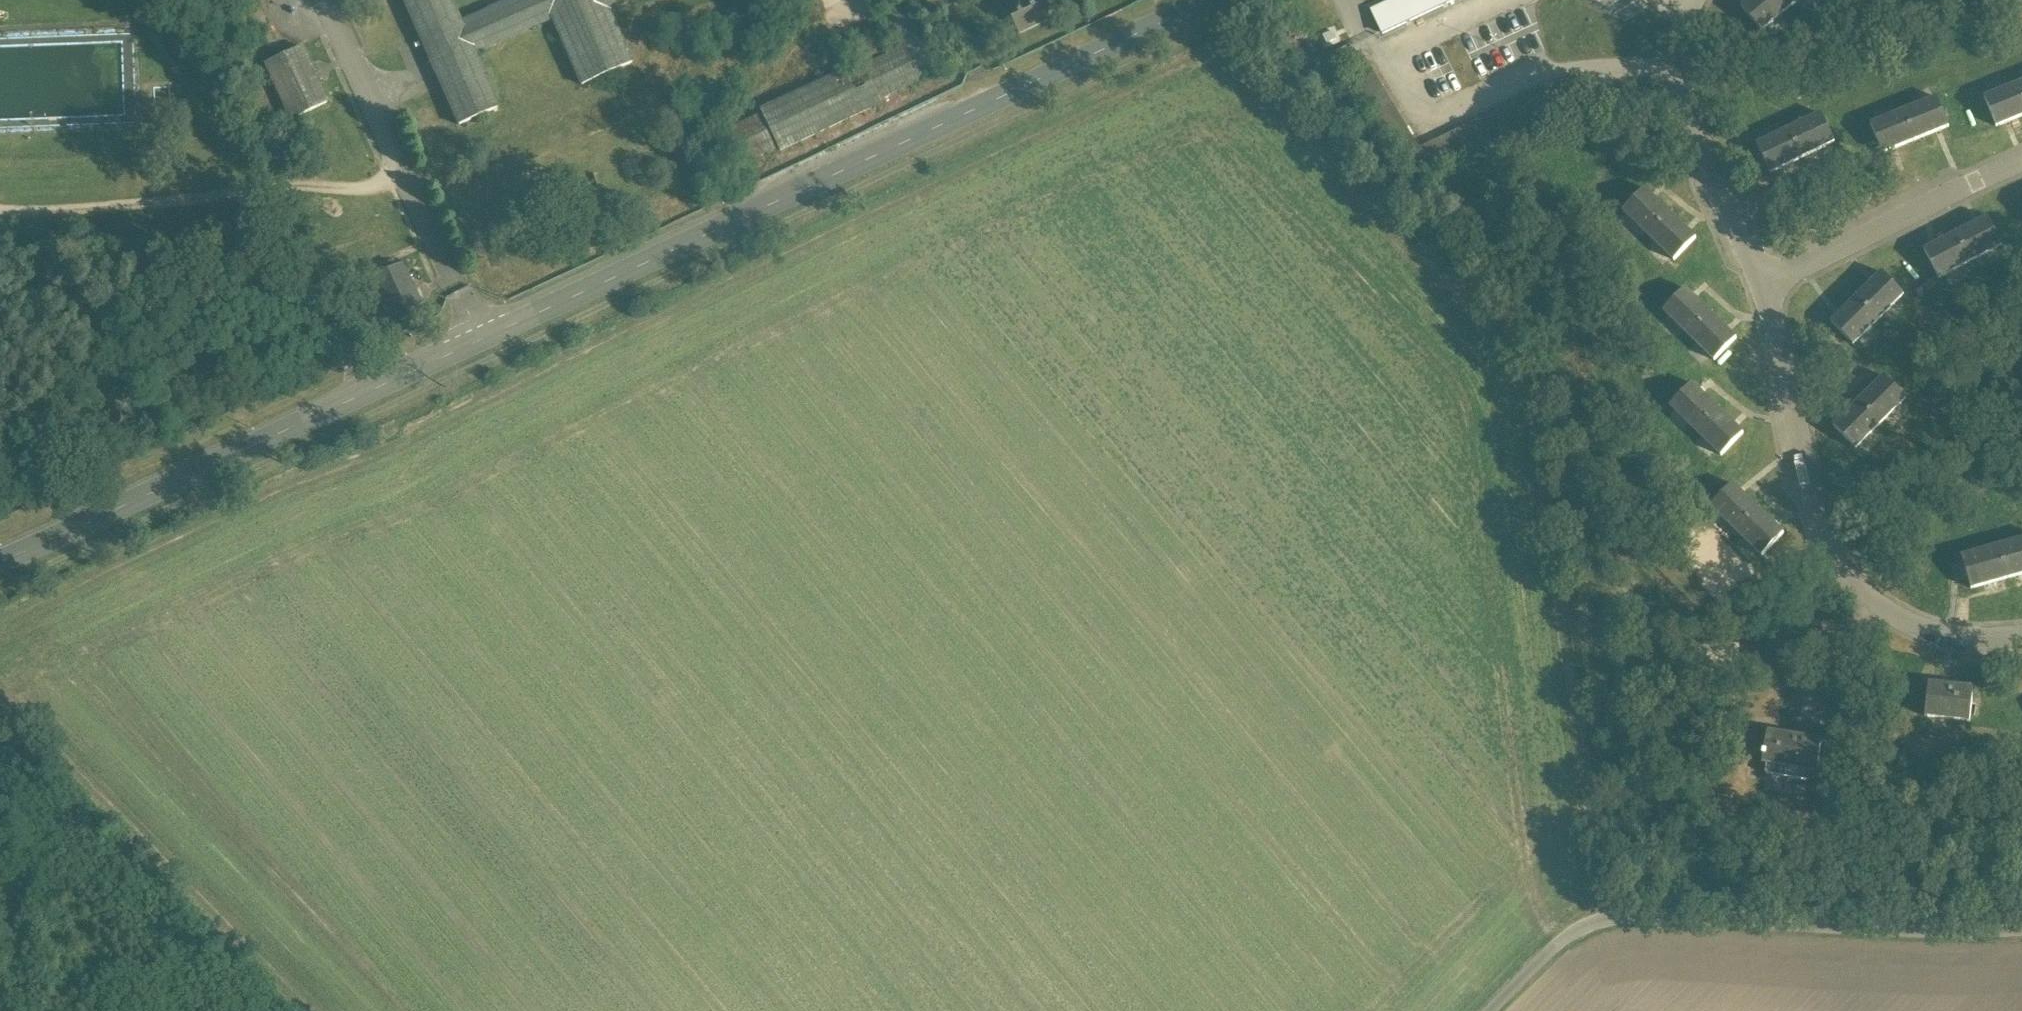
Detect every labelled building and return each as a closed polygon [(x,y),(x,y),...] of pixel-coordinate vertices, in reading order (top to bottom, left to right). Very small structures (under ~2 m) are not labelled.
[(460,23),(450,0),(403,0),(458,125),(497,108),(473,53),(552,19),(581,86),(631,63),(607,10),(630,0),(512,0),(460,23)] [(1007,7),(1020,34),(1051,19),(1042,0),(1021,0),(1007,7)] [(1347,23),(1357,45),(1453,0),(1397,0),(1347,23)] [(1741,7),(1761,31),(1799,0),(1749,0),(1741,7)] [(764,115),(729,132),(744,164),(778,147),(780,151),(882,104),(880,99),(942,70),(910,7),(892,16),(907,48),(865,68),(863,63),(762,111),(764,115)] [(868,59),(858,38),(852,41),(862,62),(868,59)] [(300,46),(265,62),(291,119),(326,103),(300,46)] [(1420,148),(1368,62),(1347,75),(1410,179),(1550,113),(1540,91),(1420,148)] [(1984,97),(1996,127),(2021,116),(2021,82),(1984,97)] [(1937,97),(1871,124),(1883,154),(1949,127),(1937,97)] [(1821,114),(1757,145),(1771,173),(1835,142),(1821,114)] [(1696,238),(1645,188),(1623,211),(1674,261),(1696,238)] [(1987,217),(1924,250),(1939,278),(2002,245),(1987,217)] [(401,263),(370,278),(393,326),(423,312),(401,263)] [(1882,272),(1831,322),(1853,345),(1904,295),(1882,272)] [(1737,338),(1686,288),(1664,311),(1715,361),(1737,338)] [(1884,376),(1832,427),(1856,449),(1907,398),(1884,376)] [(1743,433),(1692,383),(1670,406),(1721,456),(1743,433)] [(1784,533),(1733,484),(1711,507),(1762,556),(1784,533)] [(1962,556),(1971,589),(2021,574),(2021,539),(1962,556)] [(1974,688),(1929,683),(1925,717),(1970,722),(1974,688)] [(1851,716),(1836,713),(1831,742),(1847,744),(1851,716)] [(1822,740),(1768,731),(1762,763),(1766,764),(1765,773),(1809,781),(1810,771),(1817,772),(1822,740)] [(10,1010),(9,1010),(9,989),(0,989),(0,1010),(10,1010)]
